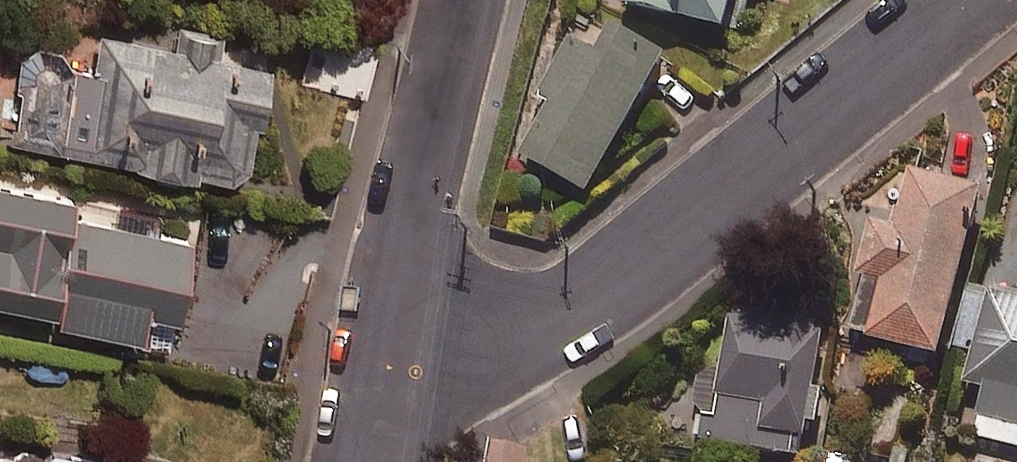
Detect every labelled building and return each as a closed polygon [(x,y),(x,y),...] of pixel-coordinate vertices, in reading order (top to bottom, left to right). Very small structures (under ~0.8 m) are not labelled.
[(619,12),(719,42),(732,0),(623,0),(619,12)] [(175,46),(104,35),(96,82),(78,79),(68,61),(54,54),(39,54),(21,65),(6,148),(253,187),(263,126),(270,127),(279,68),(222,59),(226,38),(178,30),(175,46)] [(664,67),(612,37),(595,65),(565,47),(534,100),(548,108),(516,162),(586,202),(664,67)] [(377,54),(345,48),(336,94),(369,100),(377,54)] [(984,204),(911,181),(893,238),(871,231),(855,281),(882,289),(864,347),(933,368),(984,204)] [(63,321),(62,327),(149,345),(155,318),(187,325),(203,248),(78,221),(81,207),(0,189),(0,307),(63,321)] [(966,293),(950,355),(973,361),(965,391),(984,396),(972,443),(1016,455),(1016,307),(966,293)] [(825,334),(734,317),(713,429),(699,426),(695,445),(780,461),(800,461),(805,436),(817,438),(825,404),(812,401),(825,334)] [(494,449),(492,461),(527,461),(528,454),(494,449)]
